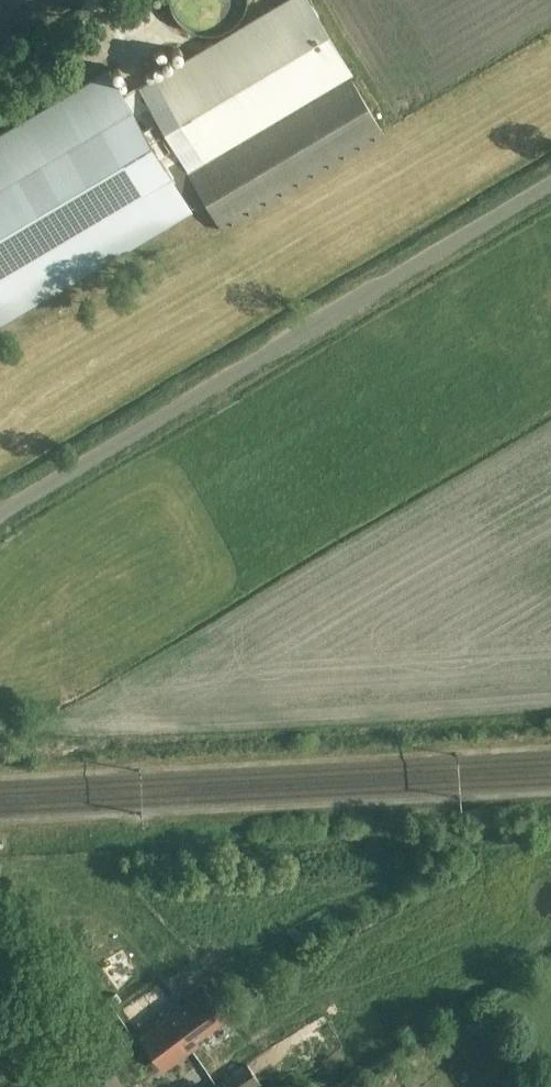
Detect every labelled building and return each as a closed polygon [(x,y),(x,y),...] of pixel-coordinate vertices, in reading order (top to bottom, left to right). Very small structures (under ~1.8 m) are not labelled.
[(204,199),(222,230),(384,134),(348,74),(349,73),(305,0),(284,0),(122,96),(106,70),(0,134),(0,324),(189,212),(188,209),(204,199)] [(169,0),(171,7),(173,13),(177,19),(182,23),(187,27),(193,30),(200,32),(206,33),(213,33),(219,31),(226,29),(231,25),(236,20),(240,15),(244,9),(246,3),(246,0),(169,0)] [(190,1035),(221,1012),(202,986),(140,1031),(163,1062),(193,1040),(190,1035)] [(134,1012),(142,1025),(161,1013),(153,1001),(134,1012)] [(258,1079),(247,1064),(212,1086),(263,1086),(258,1079)] [(493,1079),(474,1086),(497,1086),(493,1079)]
